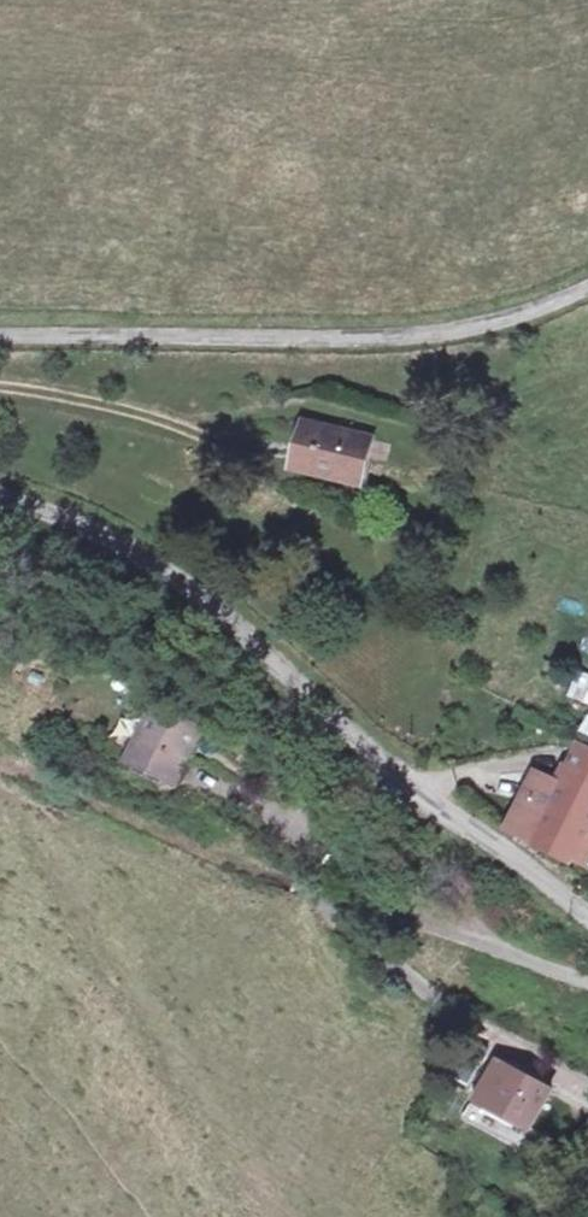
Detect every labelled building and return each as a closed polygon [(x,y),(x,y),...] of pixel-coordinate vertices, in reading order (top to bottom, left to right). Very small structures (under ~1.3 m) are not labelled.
[(304,424),(293,465),(318,471),(320,460),(364,471),(373,441),(304,424)] [(320,460),(318,471),(361,481),(364,471),(320,460)] [(570,694),(587,702),(587,673),(582,670),(570,694)] [(201,769),(157,751),(138,789),(183,807),(201,769)] [(520,817),(574,856),(587,834),(587,768),(575,788),(546,774),(520,817)] [(487,1053),(482,1063),(484,1062),(498,1069),(502,1060),(487,1053)] [(472,1064),(462,1086),(484,1097),(498,1069),(484,1062),(472,1064)] [(520,1076),(534,1083),(538,1077),(524,1070),(520,1076)] [(518,1075),(510,1071),(492,1107),(500,1111),(518,1075)] [(490,1107),(481,1125),(537,1153),(565,1099),(518,1075),(500,1111),(492,1107),(490,1107)]
